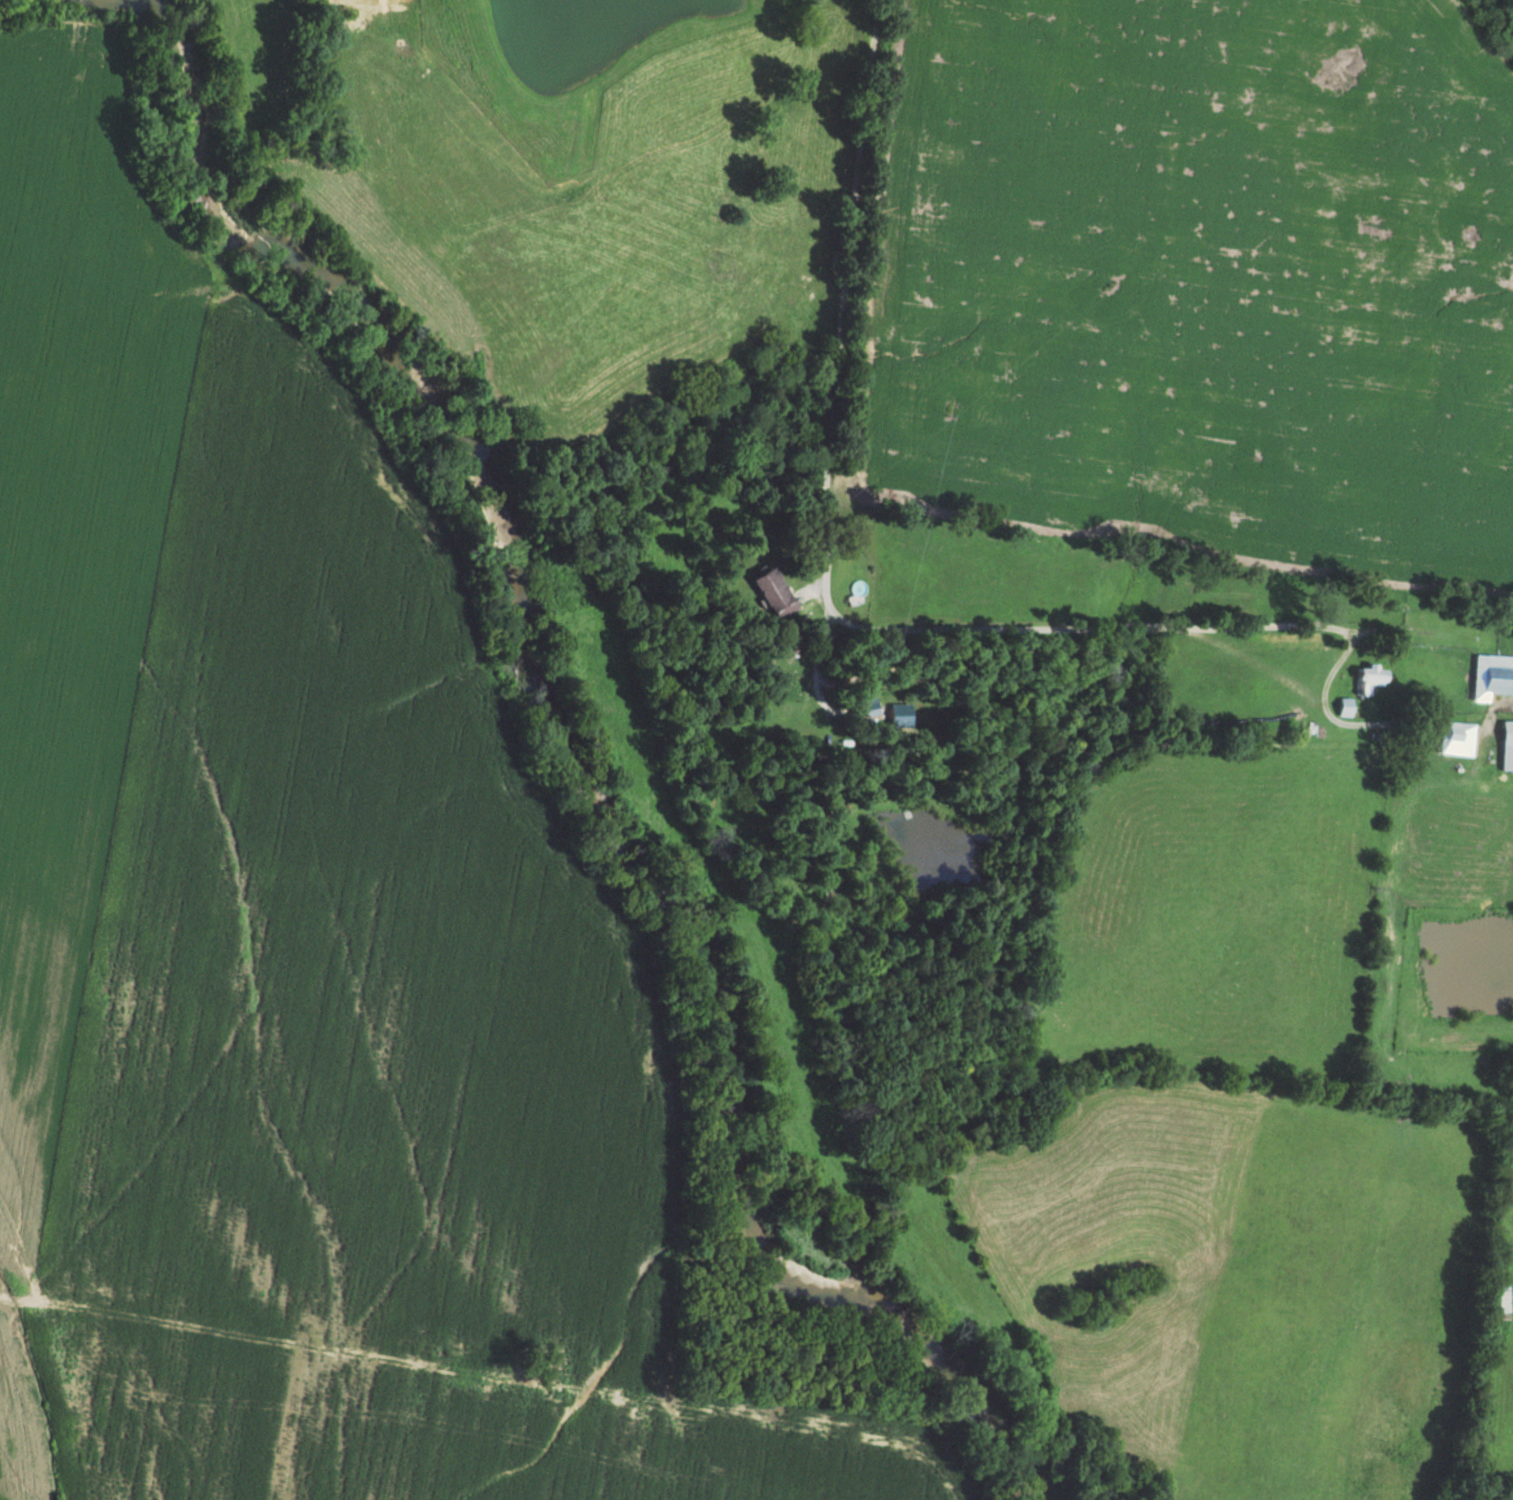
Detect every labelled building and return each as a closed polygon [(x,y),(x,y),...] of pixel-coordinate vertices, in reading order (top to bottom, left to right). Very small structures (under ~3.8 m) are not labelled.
[(797,606),(775,565),(754,576),(776,617),(797,606)] [(1512,693),(1512,655),(1477,654),(1476,700),(1492,700),(1492,692),(1512,693)] [(1362,665),(1362,694),(1374,693),(1374,684),(1392,683),(1391,664),(1362,665)] [(1340,716),(1356,716),(1356,696),(1340,696),(1340,716)] [(1444,744),(1464,744),(1464,735),(1467,735),(1467,723),(1444,723),(1444,744)]
